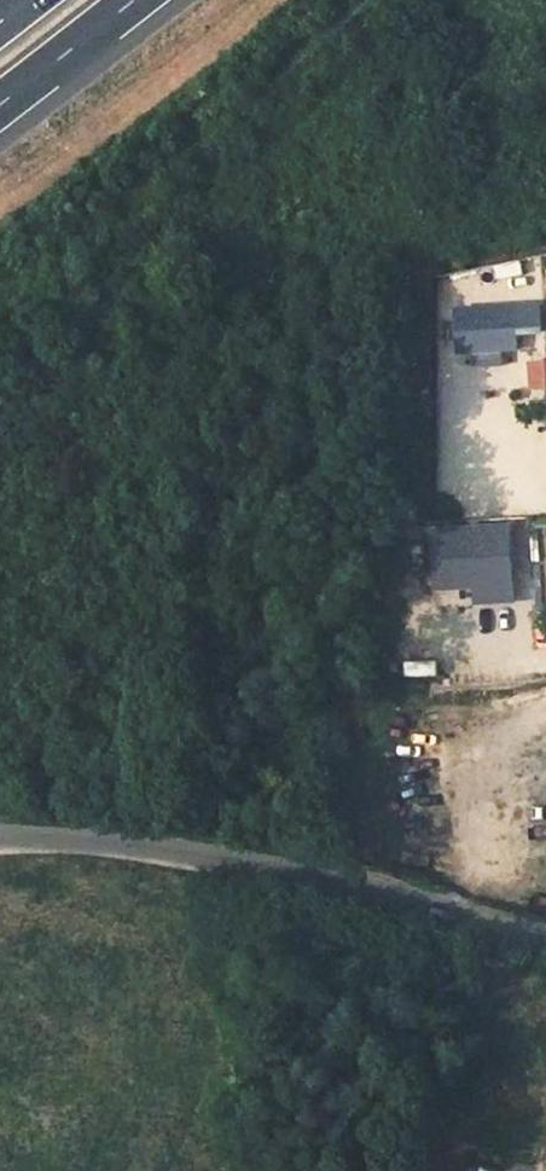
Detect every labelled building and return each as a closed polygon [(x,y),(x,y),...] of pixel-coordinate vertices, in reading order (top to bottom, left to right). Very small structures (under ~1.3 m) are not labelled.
[(523,305),(461,306),(461,352),(523,352),(523,305)] [(542,365),(533,365),(533,384),(543,383),(542,365)] [(275,908),(269,930),(279,934),(285,911),(275,908)]
